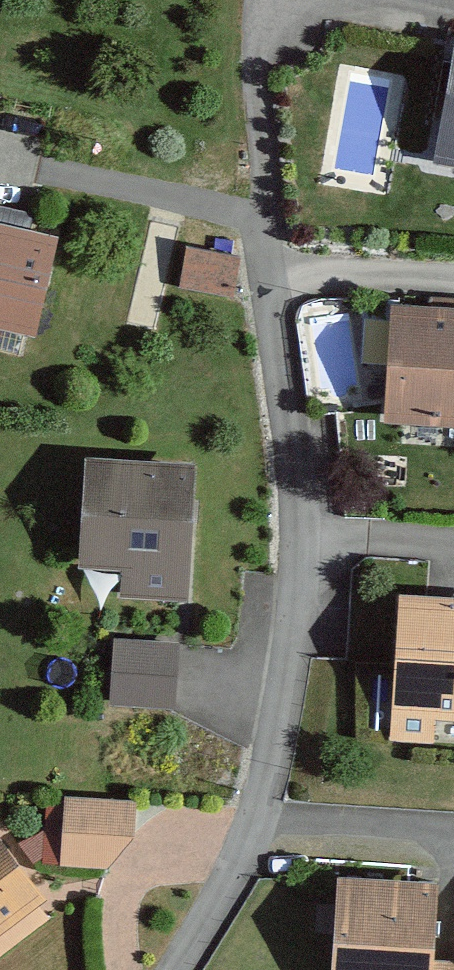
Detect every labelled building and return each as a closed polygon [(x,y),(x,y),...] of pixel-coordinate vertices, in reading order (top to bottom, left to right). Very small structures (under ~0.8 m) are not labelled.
[(453,49),(430,164),(453,169),(453,49)] [(30,318),(48,244),(0,232),(0,311),(30,318)] [(195,235),(187,278),(239,289),(250,254),(195,235)] [(395,309),(390,412),(453,415),(453,312),(395,309)] [(21,350),(25,330),(0,325),(0,346),(21,350)] [(198,461),(88,456),(84,572),(194,576),(198,461)] [(405,594),(398,729),(431,731),(432,700),(453,701),(453,597),(405,594)] [(121,628),(118,695),(184,700),(189,639),(121,628)] [(132,801),(69,796),(68,803),(54,802),(55,827),(65,828),(64,860),(107,862),(128,834),(132,801)] [(0,835),(0,919),(38,887),(0,835)] [(346,876),(339,969),(453,969),(453,963),(426,961),(432,882),(346,876)]
